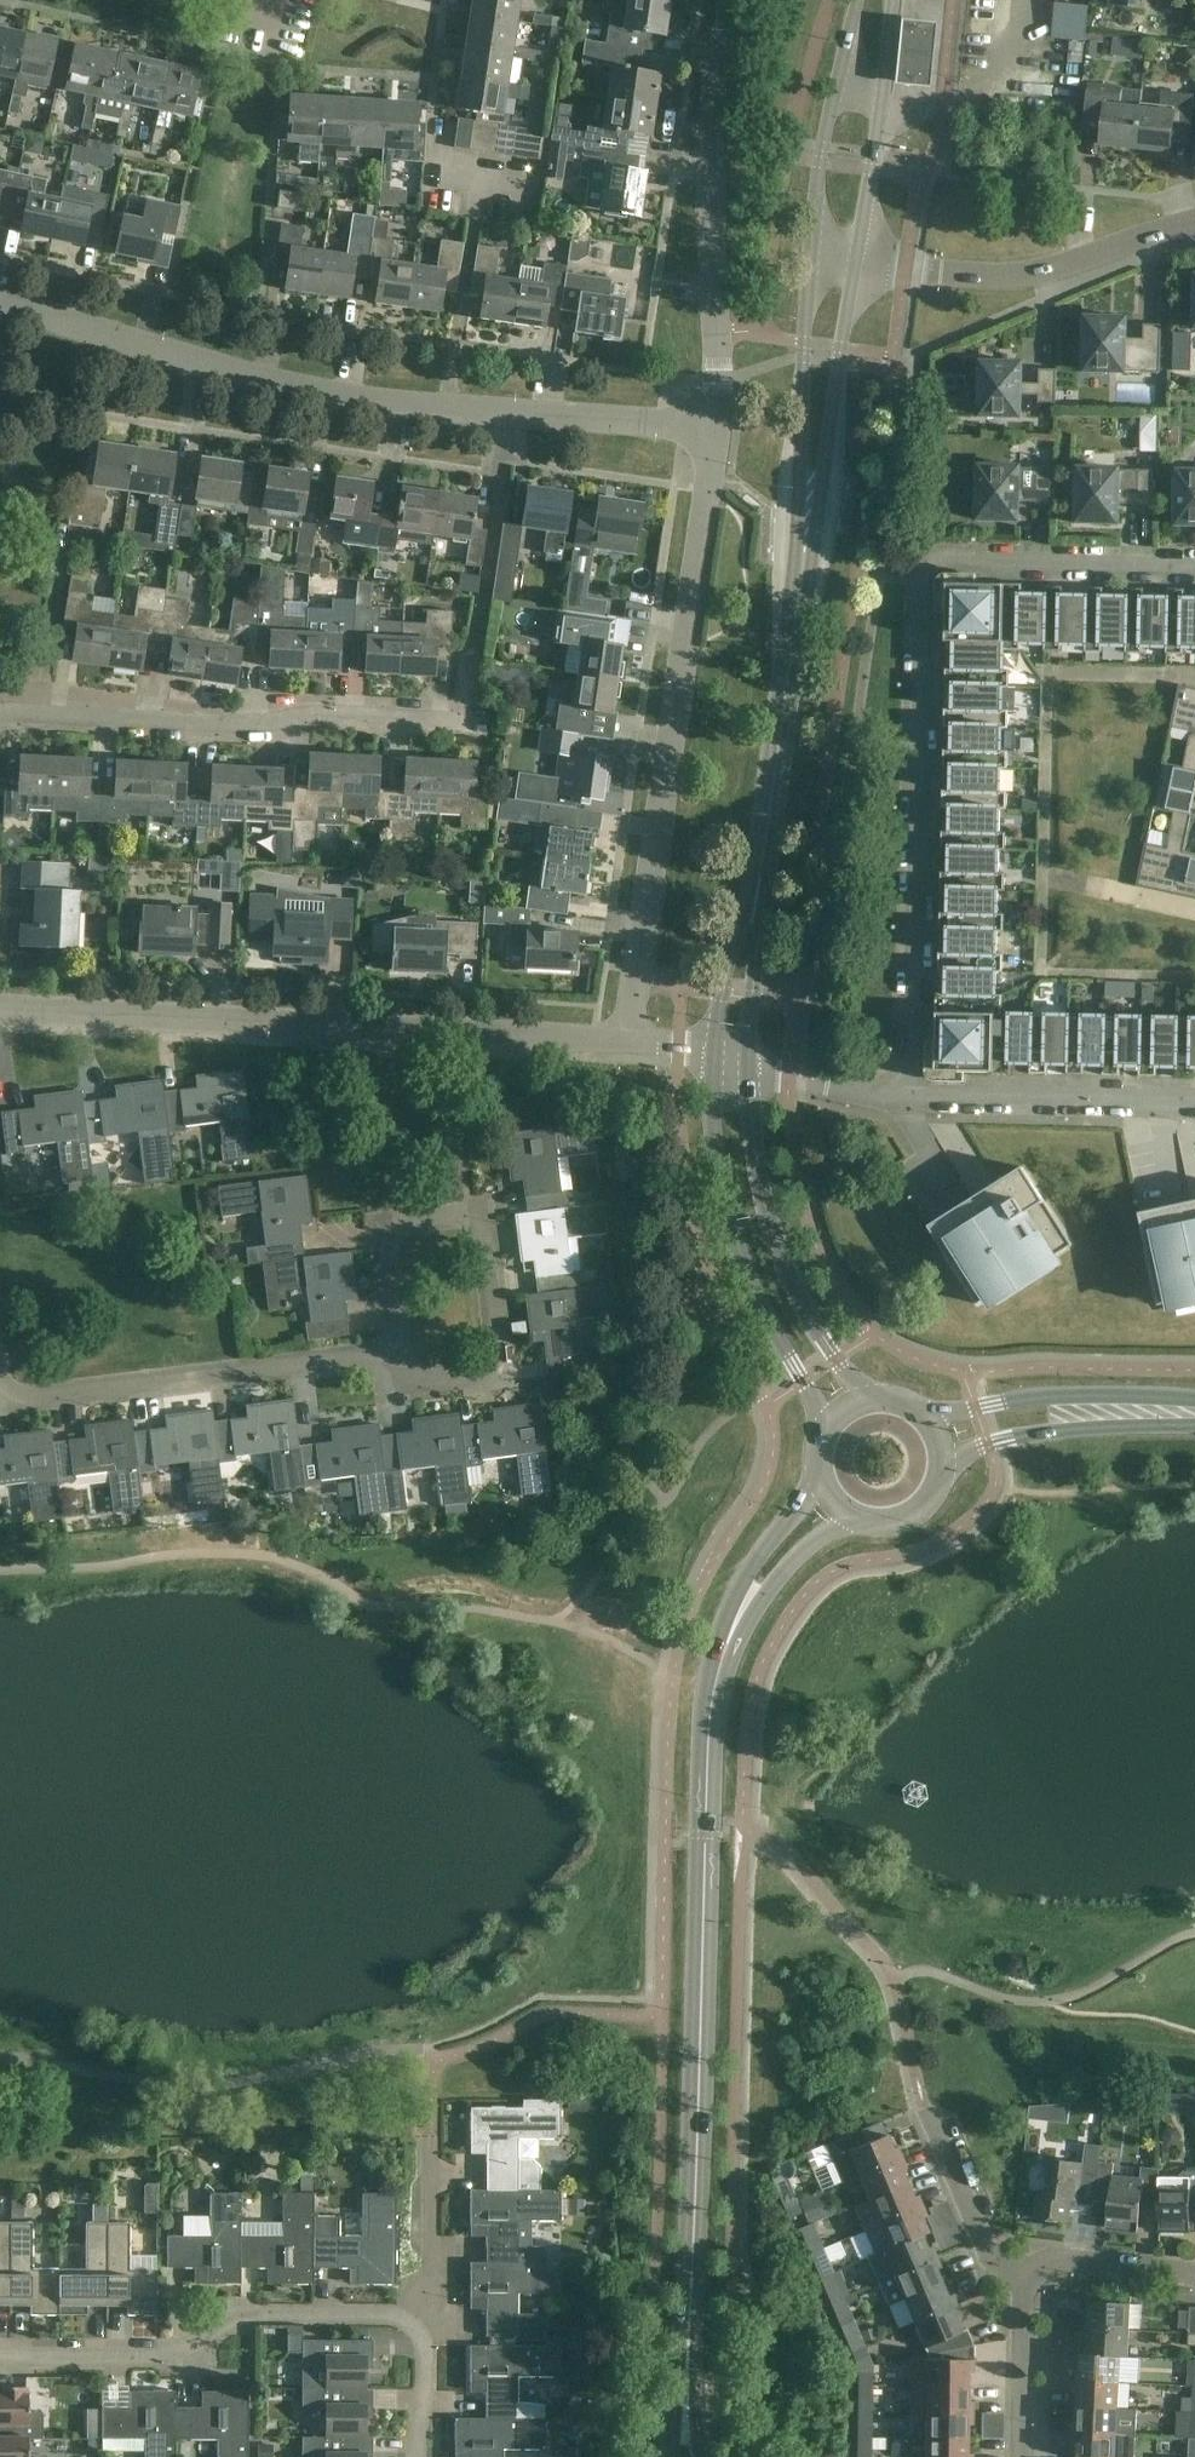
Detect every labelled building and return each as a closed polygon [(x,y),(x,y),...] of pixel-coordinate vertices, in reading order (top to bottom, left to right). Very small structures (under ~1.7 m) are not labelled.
[(516,21),(519,0),(475,0),(473,14),(516,21)] [(607,43),(642,49),(642,48),(646,49),(648,33),(663,35),(669,0),(628,0),(626,14),(611,12),(607,43)] [(1110,4),(1139,8),(1140,0),(1110,0),(1110,4)] [(1089,6),(1055,2),(1052,37),(1086,41),(1089,6)] [(516,21),(473,14),(468,46),(511,52),(512,48),(516,21)] [(569,20),(534,15),(532,24),(567,29),(569,20)] [(933,23),(902,21),(897,82),(927,85),(933,23)] [(23,35),(0,31),(0,75),(14,78),(23,35)] [(37,38),(23,35),(14,78),(16,78),(9,113),(18,115),(22,97),(26,98),(29,86),(45,89),(56,36),(38,33),(37,38)] [(1142,58),(1144,41),(1129,39),(1127,56),(1142,58)] [(607,98),(653,104),(658,74),(638,71),(642,49),(607,43),(584,40),(581,64),(611,69),(607,98)] [(93,115),(106,53),(75,46),(66,89),(86,93),(84,103),(86,108),(81,128),(91,131),(94,115),(93,115)] [(528,60),(529,50),(512,48),(511,52),(468,46),(463,77),(507,84),(507,83),(511,57),(528,60)] [(547,53),(529,50),(528,60),(545,63),(547,53)] [(121,120),(130,122),(134,104),(127,102),(137,59),(106,53),(93,115),(94,115),(121,120)] [(134,104),(158,109),(167,66),(137,59),(127,102),(134,104)] [(198,72),(167,66),(158,109),(198,117),(203,92),(194,90),(198,72)] [(474,120),(487,122),(501,124),(507,125),(509,114),(502,113),(505,97),(519,99),(521,85),(507,83),(507,84),(463,77),(458,109),(476,112),(474,120)] [(1141,110),(1122,108),(1124,86),(1090,82),(1085,127),(1104,129),(1103,143),(1137,146),(1141,110)] [(1141,110),(1137,146),(1171,150),(1172,144),(1173,130),(1190,132),(1194,94),(1162,90),(1159,112),(1141,110)] [(279,116),(277,140),(289,140),(301,141),(299,162),(319,163),(320,142),(321,142),(324,98),(292,96),(291,117),(279,116)] [(355,100),(324,98),(321,142),(337,143),(336,165),(345,165),(345,162),(356,163),(357,145),(352,145),(355,100)] [(582,146),(582,147),(630,154),(633,139),(633,133),(648,136),(653,104),(607,98),(603,127),(585,125),(582,146)] [(357,145),(383,147),(386,102),(355,100),(352,145),(357,145)] [(419,105),(386,102),(383,147),(380,182),(390,183),(392,160),(421,163),(425,123),(417,123),(419,105)] [(469,151),(473,120),(458,118),(454,148),(469,151)] [(126,139),(130,122),(121,120),(117,137),(126,139)] [(487,122),(474,120),(473,120),(469,151),(483,153),(487,122)] [(501,124),(487,122),(483,153),(497,155),(501,124)] [(515,126),(507,125),(501,124),(497,155),(511,157),(515,126)] [(166,128),(156,126),(152,143),(163,145),(166,128)] [(530,128),(515,126),(511,157),(526,159),(530,128)] [(544,130),(530,128),(526,159),(540,161),(544,130)] [(112,145),(89,140),(87,148),(111,154),(112,145)] [(547,162),(545,176),(562,179),(565,161),(580,163),(578,177),(589,179),(588,187),(603,189),(600,210),(625,214),(625,215),(636,217),(644,172),(637,171),(639,155),(630,154),(582,147),(582,146),(567,144),(550,142),(547,162)] [(354,180),(356,163),(345,162),(345,165),(344,179),(354,180)] [(10,216),(19,174),(0,170),(0,214),(10,216)] [(47,180),(19,174),(10,216),(24,219),(21,233),(51,240),(59,204),(42,200),(47,180)] [(319,179),(317,179),(300,178),(299,186),(318,189),(319,179)] [(59,204),(51,240),(83,247),(86,233),(100,236),(106,207),(109,196),(63,185),(59,204)] [(308,194),(279,190),(276,206),(305,211),(308,194)] [(179,208),(146,202),(142,223),(113,217),(107,246),(116,248),(115,253),(152,261),(158,232),(174,235),(179,208)] [(324,253),(318,294),(350,299),(353,277),(355,267),(369,269),(370,260),(376,219),(374,218),(376,205),(368,204),(366,216),(354,214),(351,234),(347,257),(324,253)] [(370,260),(369,269),(381,271),(380,281),(376,303),(408,308),(415,267),(391,263),(394,241),(386,240),(389,221),(376,219),(370,260)] [(279,247),(278,255),(292,257),(290,268),(287,289),(318,294),(324,253),(302,250),(305,228),(283,224),(279,247)] [(591,238),(572,235),(568,261),(575,262),(588,257),(591,238)] [(415,267),(408,308),(440,313),(443,291),(445,281),(458,283),(464,245),(442,241),(438,270),(415,267)] [(478,247),(472,285),(485,287),(484,296),(480,318),(512,323),(518,282),(495,278),(499,250),(478,247)] [(518,282),(512,323),(545,328),(548,305),(550,297),(562,298),(566,273),(567,267),(567,266),(546,263),(543,285),(518,282)] [(612,280),(566,273),(562,298),(561,307),(561,310),(576,312),(572,333),(603,337),(603,340),(621,342),(625,320),(622,320),(626,298),(610,296),(612,280)] [(1083,315),(1083,338),(1079,343),(1077,350),(1079,356),(1082,362),(1082,369),(1123,369),(1158,370),(1158,356),(1159,322),(1141,321),(1141,336),(1124,335),(1124,316),(1083,315)] [(1020,361),(979,360),(978,414),(1019,415),(1019,392),(1037,392),(1036,401),(1054,401),(1055,367),(1037,366),(1037,381),(1019,381),(1020,361)] [(1137,423),(1138,449),(1155,449),(1154,422),(1137,423)] [(130,491),(136,450),(100,445),(94,480),(85,479),(83,492),(74,490),(69,525),(88,528),(89,516),(102,518),(106,487),(130,491)] [(177,536),(181,506),(169,504),(176,456),(136,450),(130,491),(150,494),(149,504),(160,506),(155,542),(165,544),(165,549),(175,551),(177,536)] [(231,512),(249,515),(253,483),(240,481),(242,465),(203,460),(197,499),(233,504),(231,512)] [(1052,466),(1017,465),(976,464),(975,518),(1016,519),(1017,499),(1034,499),(1034,502),(1052,502),(1052,466)] [(1175,464),(1174,522),(1194,522),(1194,464),(1175,464)] [(249,515),(247,525),(266,528),(267,518),(283,520),(284,512),(303,514),(309,475),(307,475),(308,470),(305,467),(293,465),(290,468),(289,472),(271,470),(269,486),(253,483),(249,515)] [(1076,466),(1075,520),(1116,521),(1116,501),(1134,501),(1134,504),(1151,504),(1152,468),(1134,467),(1117,467),(1076,466)] [(338,479),(332,519),(348,521),(344,545),(378,550),(383,517),(369,515),(373,485),(357,482),(355,477),(344,475),(341,480),(338,479)] [(573,495),(529,488),(524,526),(548,530),(545,553),(564,555),(573,495)] [(384,515),(378,553),(395,555),(397,542),(433,547),(434,535),(440,494),(403,489),(399,517),(384,515)] [(440,494),(434,535),(453,537),(452,541),(466,543),(466,539),(470,540),(466,565),(482,568),(488,530),(473,528),(477,500),(440,494)] [(581,509),(576,546),(602,549),(603,539),(637,544),(636,554),(637,555),(644,504),(600,498),(598,512),(581,509)] [(177,536),(192,538),(197,508),(181,506),(177,536)] [(317,526),(300,523),(295,552),(311,555),(317,526)] [(309,573),(311,559),(296,558),(294,571),(309,573)] [(311,559),(309,573),(329,576),(331,562),(311,559)] [(498,561),(493,600),(511,603),(517,563),(498,561)] [(481,577),(460,573),(458,589),(478,592),(481,577)] [(108,666),(115,616),(92,613),(93,603),(87,602),(89,584),(76,582),(76,580),(71,579),(64,630),(78,632),(74,661),(108,666)] [(1005,585),(1003,642),(1003,649),(1004,649),(1021,650),(1021,643),(1044,644),(1045,644),(1046,596),(1045,596),(1022,595),(1023,584),(1004,583),(1004,585),(1005,585)] [(946,642),(956,642),(1003,642),(1005,585),(1004,585),(948,584),(946,642)] [(285,587),(260,586),(258,602),(258,607),(261,607),(259,638),(272,639),(271,668),(306,670),(308,618),(285,617),(285,608),(284,608),(285,587)] [(1062,644),(1085,645),(1086,645),(1087,597),(1086,597),(1063,596),(1063,586),(1046,586),(1045,596),(1046,596),(1045,644),(1044,644),(1044,650),(1062,651),(1062,644)] [(1086,645),(1085,645),(1085,651),(1102,652),(1102,645),(1125,646),(1127,646),(1128,598),(1127,598),(1104,597),(1104,587),(1086,587),(1086,597),(1087,597),(1086,645)] [(1127,588),(1127,598),(1128,598),(1127,646),(1125,646),(1125,652),(1143,653),(1143,646),(1166,647),(1167,647),(1168,599),(1145,598),(1145,588),(1127,588)] [(1185,599),(1185,589),(1168,589),(1168,599),(1167,647),(1166,647),(1166,653),(1184,654),(1184,647),(1194,648),(1194,599),(1185,599)] [(115,616),(108,666),(143,671),(147,642),(160,643),(166,599),(167,594),(143,591),(139,619),(115,616)] [(257,657),(259,638),(261,607),(258,607),(258,602),(232,598),(227,632),(210,630),(203,680),(237,685),(242,655),(257,657)] [(166,599),(160,643),(174,645),(170,675),(203,680),(210,630),(186,626),(190,602),(166,599)] [(357,612),(356,643),(369,644),(368,673),(402,675),(405,622),(381,621),(382,608),(358,607),(357,612)] [(332,619),(308,618),(306,670),(341,672),(342,642),(356,643),(357,612),(332,610),(332,619)] [(405,622),(402,675),(437,676),(438,647),(452,648),(454,611),(429,610),(428,624),(405,622)] [(575,612),(564,610),(560,610),(555,643),(570,645),(566,674),(579,676),(580,675),(619,680),(624,646),(615,644),(620,617),(604,614),(604,615),(575,611),(575,612)] [(1003,669),(1004,649),(1003,649),(1003,642),(956,642),(955,668),(946,668),(945,686),(955,686),(955,685),(1000,686),(1000,687),(1009,687),(1010,670),(1003,669)] [(557,733),(592,738),(596,712),(614,714),(619,680),(580,675),(579,676),(576,701),(562,699),(557,733)] [(1000,727),(1000,728),(1006,728),(1006,710),(1000,710),(1000,687),(1000,686),(955,685),(955,686),(954,709),(945,709),(944,726),(954,727),(954,726),(1000,727)] [(1159,785),(1194,793),(1194,688),(1181,685),(1171,727),(1192,731),(1185,767),(1164,763),(1159,785)] [(999,767),(999,768),(1005,768),(1006,751),(999,751),(1000,728),(1000,727),(954,726),(954,727),(953,750),(944,750),(943,767),(953,767),(999,767)] [(518,772),(514,799),(521,800),(524,801),(540,803),(574,808),(575,802),(585,803),(586,798),(599,800),(601,791),(608,792),(611,768),(604,767),(605,759),(593,757),(594,748),(578,745),(579,736),(557,733),(543,731),(540,751),(560,754),(557,778),(518,772)] [(294,802),(292,844),(294,844),(293,850),(308,851),(308,843),(318,843),(319,824),(324,824),(341,825),(342,809),(343,809),(346,757),(311,755),(309,786),(295,785),(294,802)] [(5,788),(4,818),(30,819),(30,810),(54,811),(56,759),(22,757),(21,762),(20,788),(5,788)] [(366,821),(390,822),(392,789),(380,789),(382,759),(346,757),(343,809),(366,811),(366,821)] [(77,822),(101,823),(102,793),(90,792),(91,761),(56,759),(54,811),(78,812),(77,822)] [(392,789),(390,822),(389,837),(413,838),(415,813),(439,814),(442,762),(408,760),(407,790),(392,789)] [(442,762),(439,814),(462,816),(461,829),(487,830),(489,795),(475,794),(477,764),(442,762)] [(126,815),(149,816),(151,765),(117,763),(116,794),(102,793),(101,823),(125,825),(126,815)] [(151,765),(149,816),(173,817),(173,827),(197,828),(199,798),(185,797),(186,766),(151,765)] [(999,808),(999,809),(1005,809),(1005,791),(999,791),(999,768),(999,767),(953,767),(953,790),(943,790),(942,808),(952,808),(952,807),(999,808)] [(199,798),(197,828),(221,829),(221,820),(244,821),(247,769),(214,768),(212,799),(199,798)] [(281,844),(292,844),(294,802),(282,802),(284,771),(247,769),(244,821),(269,822),(269,832),(281,833),(281,844)] [(1137,886),(1155,889),(1156,883),(1165,885),(1165,886),(1166,888),(1166,889),(1167,890),(1168,891),(1169,892),(1170,893),(1173,893),(1182,851),(1184,852),(1192,817),(1190,817),(1194,793),(1159,785),(1154,808),(1175,813),(1167,849),(1146,844),(1138,885),(1137,886)] [(547,858),(590,865),(595,834),(581,832),(584,810),(574,808),(540,803),(538,827),(551,828),(547,858)] [(998,832),(999,809),(999,808),(952,807),(952,808),(952,831),(942,831),(942,849),(951,849),(951,848),(998,849),(998,850),(1005,850),(1005,832),(998,832)] [(941,889),(950,889),(998,889),(998,890),(1004,891),(1004,873),(998,873),(998,850),(998,849),(951,848),(951,849),(951,872),(941,872),(941,889)] [(1173,893),(1190,897),(1191,890),(1194,891),(1194,854),(1184,852),(1182,851),(1173,893)] [(590,865),(547,858),(542,889),(529,887),(526,910),(531,911),(568,916),(571,895),(585,896),(590,865)] [(64,864),(21,862),(22,890),(38,891),(36,926),(23,925),(22,947),(72,950),(74,912),(78,912),(79,892),(63,892),(64,864)] [(221,894),(239,895),(241,864),(222,863),(221,894)] [(485,878),(470,878),(469,903),(484,904),(485,878)] [(997,930),(997,931),(1004,931),(1004,914),(997,914),(998,890),(998,889),(950,889),(950,913),(940,912),(940,930),(949,930),(997,930)] [(251,898),(249,943),(275,944),(274,956),(278,956),(278,960),(281,964),(300,965),(303,961),(303,957),(304,957),(304,962),(326,963),(327,939),(350,940),(352,902),(327,901),(251,898)] [(530,933),(531,911),(526,910),(485,903),(483,924),(509,926),(508,949),(526,950),(525,968),(575,970),(577,935),(530,933)] [(230,906),(211,905),(210,916),(195,915),(196,910),(142,908),(139,954),(193,957),(194,946),(208,947),(208,950),(228,951),(230,906)] [(406,933),(402,919),(373,925),(372,952),(395,953),(395,966),(444,968),(445,955),(461,956),(461,959),(478,960),(479,924),(436,922),(433,934),(406,933)] [(997,971),(997,972),(1003,972),(1003,954),(997,954),(997,931),(997,930),(949,930),(949,953),(939,953),(939,971),(948,971),(948,970),(997,971)] [(1002,1015),(1002,1014),(1003,995),(996,995),(997,972),(997,971),(948,970),(948,971),(948,994),(937,994),(936,1016),(938,1016),(938,1014),(995,1015),(1002,1015)] [(936,1071),(993,1072),(994,1073),(995,1015),(938,1014),(938,1016),(936,1071)] [(994,1073),(993,1072),(993,1074),(1012,1074),(1012,1063),(1031,1063),(1032,1063),(1033,1015),(1002,1014),(1002,1015),(995,1015),(994,1073)] [(1048,1064),(1067,1064),(1068,1064),(1069,1016),(1033,1015),(1032,1063),(1031,1063),(1030,1073),(1048,1074),(1048,1064)] [(1104,1065),(1105,1017),(1069,1016),(1068,1064),(1067,1064),(1067,1074),(1084,1075),(1085,1065),(1103,1065),(1104,1065)] [(1141,1066),(1142,1018),(1105,1017),(1104,1065),(1103,1065),(1103,1075),(1121,1075),(1121,1065),(1140,1066),(1141,1066)] [(1177,1067),(1178,1018),(1142,1018),(1141,1066),(1140,1066),(1139,1076),(1157,1076),(1157,1066),(1176,1067),(1177,1067)] [(1176,1067),(1176,1077),(1193,1077),(1194,1067),(1194,1019),(1178,1018),(1177,1067),(1176,1067)] [(198,1088),(165,1092),(170,1134),(187,1132),(186,1126),(221,1122),(226,1162),(256,1159),(244,1069),(203,1074),(205,1087),(198,1088)] [(170,1134),(165,1092),(163,1080),(116,1086),(118,1098),(84,1102),(89,1144),(108,1142),(107,1136),(140,1132),(146,1173),(175,1169),(170,1134)] [(36,1108),(3,1112),(8,1154),(25,1152),(24,1147),(57,1142),(62,1184),(68,1183),(69,1191),(93,1188),(92,1180),(94,1180),(89,1144),(84,1102),(82,1090),(41,1095),(43,1107),(36,1108)] [(570,1207),(568,1190),(561,1191),(557,1158),(598,1153),(595,1123),(507,1134),(513,1181),(524,1179),(528,1212),(570,1207)] [(1073,1245),(1024,1167),(931,1226),(930,1226),(979,1304),(1015,1281),(1017,1283),(1018,1284),(1020,1285),(1022,1285),(1024,1285),(1026,1285),(1028,1284),(1029,1283),(1031,1282),(1032,1280),(1033,1278),(1033,1276),(1033,1274),(1033,1272),(1032,1271),(1073,1245)] [(305,1258),(301,1225),(313,1224),(307,1176),(219,1187),(223,1217),(263,1212),(267,1245),(246,1247),(248,1265),(263,1263),(263,1264),(264,1264),(305,1258)] [(1140,1213),(1160,1303),(1194,1295),(1194,1201),(1140,1213)] [(605,1202),(570,1207),(528,1212),(517,1213),(523,1261),(535,1260),(539,1294),(539,1295),(580,1290),(580,1289),(578,1271),(572,1272),(568,1238),(608,1233),(605,1202)] [(351,1252),(305,1258),(264,1264),(263,1264),(269,1310),(286,1307),(284,1291),(308,1288),(313,1323),(306,1324),(308,1341),(350,1335),(345,1299),(357,1298),(351,1252)] [(615,1285),(580,1289),(580,1290),(539,1295),(539,1294),(527,1296),(532,1343),(544,1341),(549,1375),(590,1370),(588,1352),(582,1352),(578,1320),(618,1315),(615,1285)] [(248,1419),(215,1423),(220,1465),(237,1463),(236,1455),(270,1451),(275,1492),(305,1488),(299,1445),(300,1444),(295,1401),(247,1406),(248,1419)] [(495,1420),(461,1424),(460,1424),(465,1466),(467,1466),(485,1464),(484,1456),(517,1452),(522,1493),(551,1490),(540,1402),(493,1407),(495,1420)] [(220,1465),(215,1423),(213,1411),(167,1417),(168,1429),(135,1433),(140,1475),(157,1472),(156,1465),(189,1461),(194,1501),(224,1498),(220,1465)] [(380,1434),(380,1435),(385,1477),(386,1477),(390,1510),(407,1508),(403,1475),(402,1467),(435,1463),(440,1504),(471,1500),(467,1466),(465,1466),(460,1424),(461,1424),(459,1412),(412,1418),(414,1430),(380,1434)] [(86,1439),(54,1443),(59,1484),(76,1482),(75,1475),(108,1471),(113,1511),(143,1508),(139,1475),(140,1475),(135,1433),(134,1433),(133,1421),(84,1427),(86,1439)] [(380,1435),(380,1434),(379,1422),(332,1428),(334,1440),(300,1444),(299,1445),(305,1488),(322,1486),(321,1477),(355,1473),(360,1514),(390,1510),(386,1477),(385,1477),(380,1435)] [(59,1484),(54,1443),(53,1443),(51,1431),(5,1437),(7,1449),(0,1449),(0,1484),(28,1480),(33,1521),(62,1518),(58,1484),(59,1484)] [(487,2143),(487,2189),(519,2189),(541,2189),(542,2168),(532,2159),(519,2159),(519,2137),(561,2138),(562,2099),(524,2099),(524,2107),(471,2107),(471,2143),(487,2143)] [(825,2145),(805,2154),(811,2168),(831,2160),(841,2183),(860,2175),(902,2157),(898,2147),(893,2149),(887,2135),(860,2146),(854,2133),(825,2145)] [(1050,2143),(1049,2156),(1077,2158),(1078,2145),(1050,2143)] [(860,2175),(870,2199),(908,2183),(902,2170),(907,2168),(902,2157),(860,2175)] [(1083,2163),(1050,2159),(1046,2193),(1038,2192),(1035,2218),(1069,2222),(1072,2200),(1078,2201),(1077,2204),(1094,2205),(1098,2174),(1082,2172),(1083,2163)] [(1098,2174),(1095,2201),(1109,2202),(1107,2224),(1138,2228),(1142,2197),(1159,2199),(1159,2182),(1159,2175),(1159,2168),(1142,2166),(1140,2178),(1113,2175),(1114,2163),(1099,2161),(1098,2174)] [(1158,2231),(1190,2231),(1191,2200),(1194,2201),(1194,2169),(1184,2169),(1177,2175),(1159,2175),(1159,2182),(1159,2199),(1158,2231)] [(784,2207),(797,2202),(788,2178),(775,2183),(784,2207)] [(144,2185),(144,2213),(157,2213),(157,2183),(146,2183),(144,2185)] [(870,2199),(854,2206),(864,2231),(880,2224),(880,2223),(923,2205),(918,2195),(913,2197),(908,2183),(870,2199)] [(519,2262),(548,2262),(548,2252),(543,2247),(532,2247),(532,2220),(561,2220),(561,2189),(541,2189),(519,2189),(487,2189),(470,2189),(470,2226),(486,2226),(486,2261),(486,2262),(519,2262)] [(242,2283),(242,2267),(241,2267),(241,2234),(242,2234),(242,2192),(211,2192),(211,2216),(183,2216),(183,2235),(168,2235),(168,2267),(205,2267),(205,2283),(242,2283)] [(241,2267),(242,2267),(278,2267),(278,2283),(314,2283),(314,2267),(314,2235),(315,2235),(315,2216),(315,2192),(284,2192),(284,2234),(242,2234),(241,2234),(241,2267)] [(339,2216),(315,2216),(315,2235),(314,2235),(314,2267),(360,2267),(360,2283),(397,2283),(397,2193),(366,2193),(366,2235),(339,2235),(339,2216)] [(797,2202),(784,2207),(789,2219),(802,2213),(797,2202)] [(927,2216),(923,2205),(880,2223),(880,2224),(864,2231),(874,2253),(875,2254),(921,2234),(922,2235),(928,2232),(922,2218),(927,2216)] [(12,2300),(12,2222),(0,2222),(0,2300),(12,2300)] [(60,2313),(60,2268),(33,2268),(33,2222),(12,2222),(12,2300),(26,2300),(29,2304),(32,2304),(32,2314),(60,2313)] [(109,2301),(108,2222),(86,2222),(86,2268),(60,2268),(60,2313),(89,2313),(89,2304),(92,2304),(95,2301),(109,2301)] [(130,2222),(108,2222),(109,2301),(123,2301),(126,2305),(129,2305),(129,2314),(157,2314),(157,2268),(131,2268),(130,2222)] [(878,2281),(936,2256),(932,2246),(927,2248),(922,2235),(921,2234),(875,2254),(874,2253),(867,2256),(878,2281)] [(806,2242),(810,2253),(824,2247),(819,2236),(806,2242)] [(821,2277),(834,2271),(824,2247),(810,2253),(821,2277)] [(904,2298),(942,2282),(936,2269),(941,2267),(936,2256),(878,2281),(889,2305),(904,2298)] [(561,2262),(548,2262),(519,2262),(486,2262),(486,2261),(471,2261),(471,2298),(487,2298),(486,2336),(516,2336),(516,2340),(546,2340),(546,2324),(537,2314),(519,2314),(519,2293),(561,2293),(561,2262)] [(831,2301),(844,2295),(834,2271),(821,2277),(831,2301)] [(904,2298),(914,2323),(957,2305),(952,2294),(947,2296),(942,2282),(904,2298)] [(841,2325),(854,2319),(844,2295),(831,2301),(841,2325)] [(1084,2316),(1083,2327),(1130,2330),(1130,2329),(1141,2329),(1142,2303),(1090,2301),(1089,2316),(1084,2316)] [(961,2315),(957,2305),(914,2323),(925,2347),(928,2354),(928,2355),(974,2345),(967,2328),(962,2330),(957,2317),(961,2315)] [(851,2349),(865,2344),(854,2319),(841,2325),(851,2349)] [(1121,2356),(1128,2357),(1130,2330),(1083,2327),(1083,2339),(1088,2339),(1087,2353),(1087,2354),(1121,2356)] [(287,2333),(287,2353),(303,2353),(303,2362),(303,2387),(325,2387),(325,2388),(366,2389),(366,2388),(366,2368),(373,2368),(374,2339),(303,2339),(303,2333),(287,2333)] [(865,2344),(851,2349),(856,2360),(869,2355),(865,2344)] [(518,2418),(518,2417),(518,2376),(561,2376),(561,2345),(470,2345),(470,2381),(486,2381),(486,2417),(486,2418),(518,2418)] [(974,2372),(974,2345),(928,2355),(928,2359),(910,2359),(909,2386),(968,2386),(968,2372),(974,2372)] [(1120,2382),(1121,2356),(1087,2354),(1087,2353),(1080,2353),(1079,2368),(1074,2368),(1073,2379),(1120,2382)] [(859,2373),(859,2385),(873,2385),(873,2373),(859,2373)] [(1118,2408),(1120,2382),(1073,2379),(1073,2391),(1078,2391),(1077,2406),(1118,2408)] [(873,2385),(859,2385),(859,2412),(873,2412),(873,2385)] [(927,2412),(973,2413),(973,2401),(968,2401),(968,2386),(909,2386),(909,2411),(927,2411),(927,2412)] [(6,2437),(5,2438),(30,2438),(30,2439),(44,2439),(44,2412),(30,2412),(30,2394),(27,2394),(28,2387),(2,2387),(2,2394),(0,2394),(0,2423),(6,2423),(6,2437)] [(366,2388),(366,2389),(325,2388),(325,2387),(303,2387),(303,2410),(327,2410),(327,2436),(365,2437),(365,2436),(365,2416),(373,2416),(373,2388),(366,2388)] [(177,2406),(177,2390),(139,2390),(139,2406),(102,2406),(102,2438),(146,2438),(146,2456),(176,2456),(176,2438),(175,2438),(176,2406),(177,2406)] [(176,2438),(218,2438),(218,2456),(249,2456),(249,2390),(212,2390),(212,2406),(177,2406),(176,2406),(175,2438),(176,2438)] [(1118,2408),(1077,2406),(1076,2420),(1071,2420),(1071,2431),(1136,2435),(1138,2409),(1118,2408)] [(973,2413),(927,2412),(926,2438),(967,2439),(968,2424),(973,2424),(973,2413)] [(518,2417),(518,2418),(486,2418),(486,2417),(455,2417),(455,2454),(471,2454),(471,2456),(503,2456),(503,2448),(546,2448),(546,2417),(518,2417)] [(858,2425),(858,2437),(872,2437),(872,2426),(858,2425)] [(1071,2431),(1070,2443),(1075,2443),(1075,2456),(1135,2456),(1136,2435),(1071,2431)] [(373,2436),(365,2436),(365,2437),(327,2436),(303,2436),(303,2456),(373,2456),(373,2436)] [(30,2439),(30,2438),(5,2438),(6,2437),(0,2437),(0,2456),(46,2456),(45,2455),(29,2455),(30,2439)] [(872,2437),(858,2437),(857,2456),(871,2456),(872,2437)] [(926,2438),(926,2456),(972,2456),(972,2453),(967,2453),(967,2439),(926,2438)] [(101,2440),(87,2440),(87,2450),(101,2450),(101,2440)]
